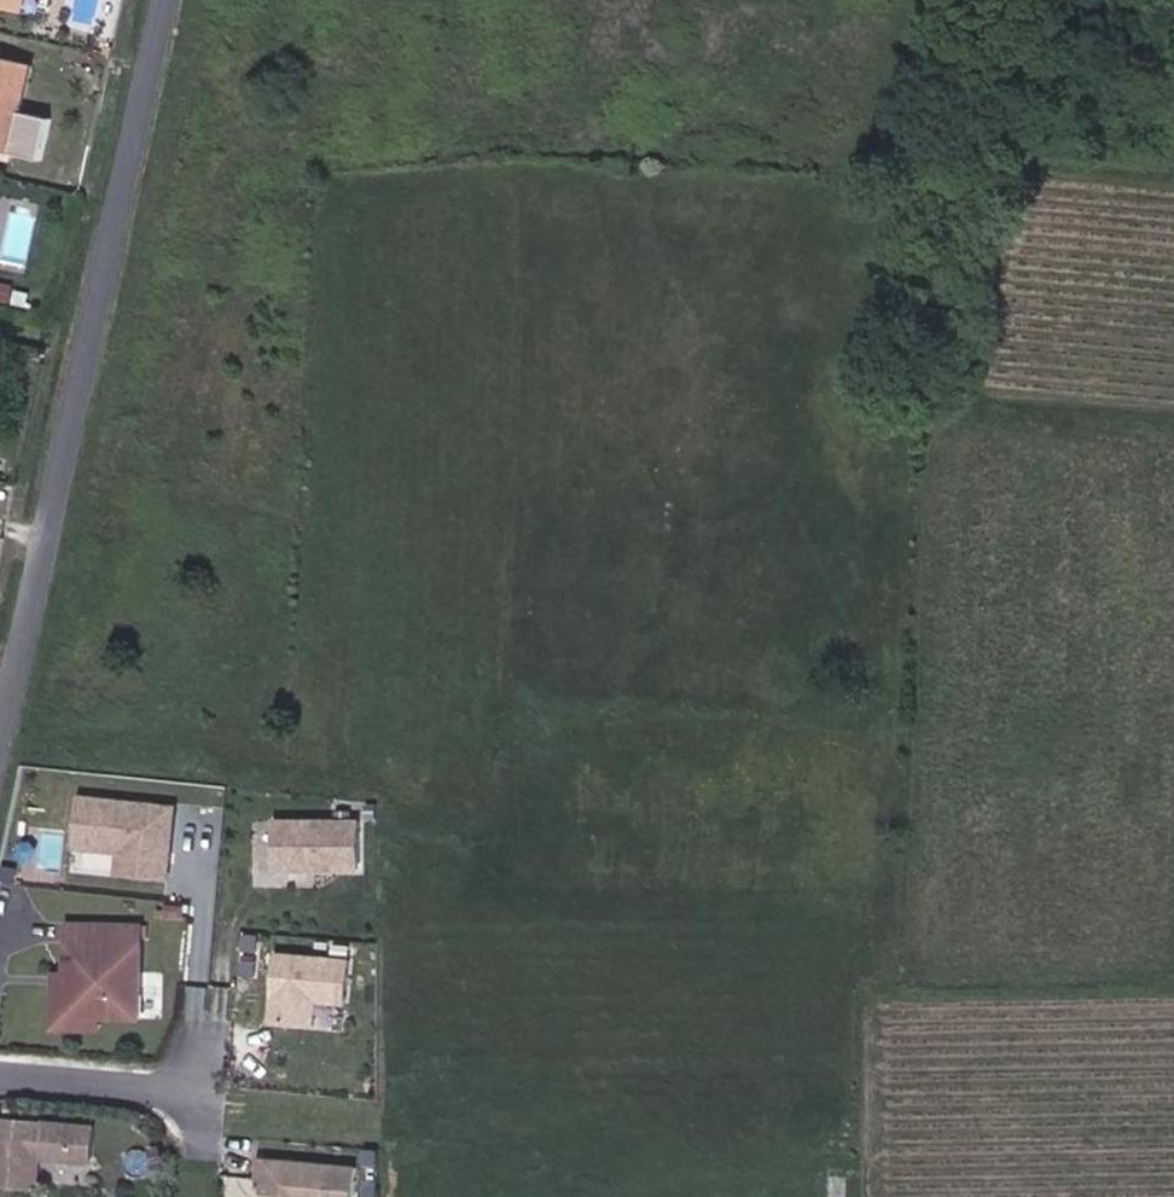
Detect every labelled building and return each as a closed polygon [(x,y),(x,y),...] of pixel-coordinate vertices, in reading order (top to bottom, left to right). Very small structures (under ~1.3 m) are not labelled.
[(18,14),(21,0),(0,0),(0,10),(18,14)] [(3,157),(25,64),(0,57),(0,156),(3,157)] [(174,805),(76,795),(68,870),(167,880),(174,805)] [(360,820),(268,820),(269,869),(360,868),(360,820)] [(140,1011),(142,918),(69,917),(68,969),(67,1010),(98,1010),(140,1011)] [(346,959),(272,954),(267,1024),(312,1027),(313,1007),(342,1009),(346,959)] [(98,1024),(98,1010),(67,1010),(68,969),(54,968),(53,1023),(98,1024)] [(41,1153),(92,1158),(96,1122),(0,1114),(0,1134),(2,1134),(1,1142),(0,1141),(0,1181),(38,1184),(41,1153)] [(254,1160),(252,1196),(355,1196),(357,1167),(254,1160)]
